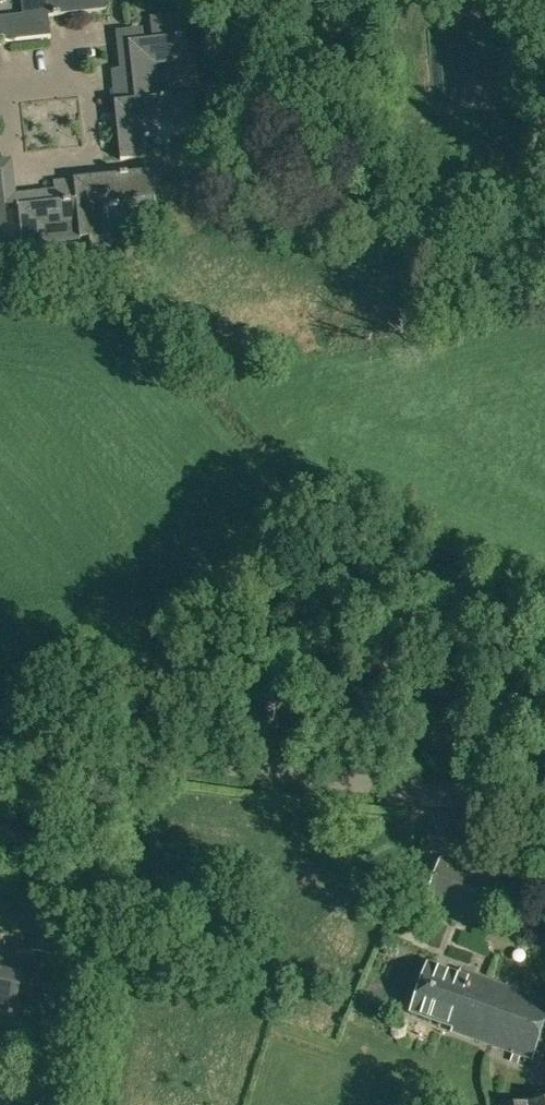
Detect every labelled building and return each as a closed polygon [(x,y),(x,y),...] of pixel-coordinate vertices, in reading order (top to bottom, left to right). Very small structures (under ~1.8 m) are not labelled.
[(47,17),(46,0),(24,0),(26,18),(0,20),(0,42),(50,37),(49,28),(47,17)] [(47,17),(105,11),(104,0),(46,0),(47,17)] [(154,97),(150,61),(188,57),(184,23),(162,25),(163,37),(116,42),(118,64),(129,63),(131,82),(132,99),(154,97)] [(177,153),(147,157),(140,157),(136,121),(164,118),(173,117),(171,97),(191,95),(191,93),(171,95),(161,97),(154,97),(132,99),(114,101),(112,101),(113,109),(119,161),(141,159),(177,154),(177,153)] [(99,235),(95,198),(152,191),(149,169),(73,178),(76,198),(74,198),(76,215),(76,220),(78,238),(85,237),(99,235)] [(39,191),(35,191),(15,194),(16,204),(21,242),(7,243),(10,266),(43,262),(41,245),(48,244),(79,240),(78,238),(76,220),(76,215),(74,198),(55,201),(40,203),(39,191)] [(99,235),(85,237),(87,253),(104,251),(102,235),(99,235)] [(462,888),(469,868),(440,858),(425,899),(457,911),(465,889),(462,888)] [(465,889),(457,911),(485,921),(501,880),(469,868),(462,888),(465,889)] [(45,916),(38,952),(56,955),(63,919),(45,916)] [(531,1059),(544,1021),(544,1002),(461,971),(459,975),(429,964),(426,970),(424,972),(423,974),(423,977),(423,978),(411,1013),(442,1024),(441,1027),(514,1053),(511,1062),(518,1064),(522,1056),(531,1059)] [(14,1015),(23,971),(0,966),(0,1012),(14,1015)]
